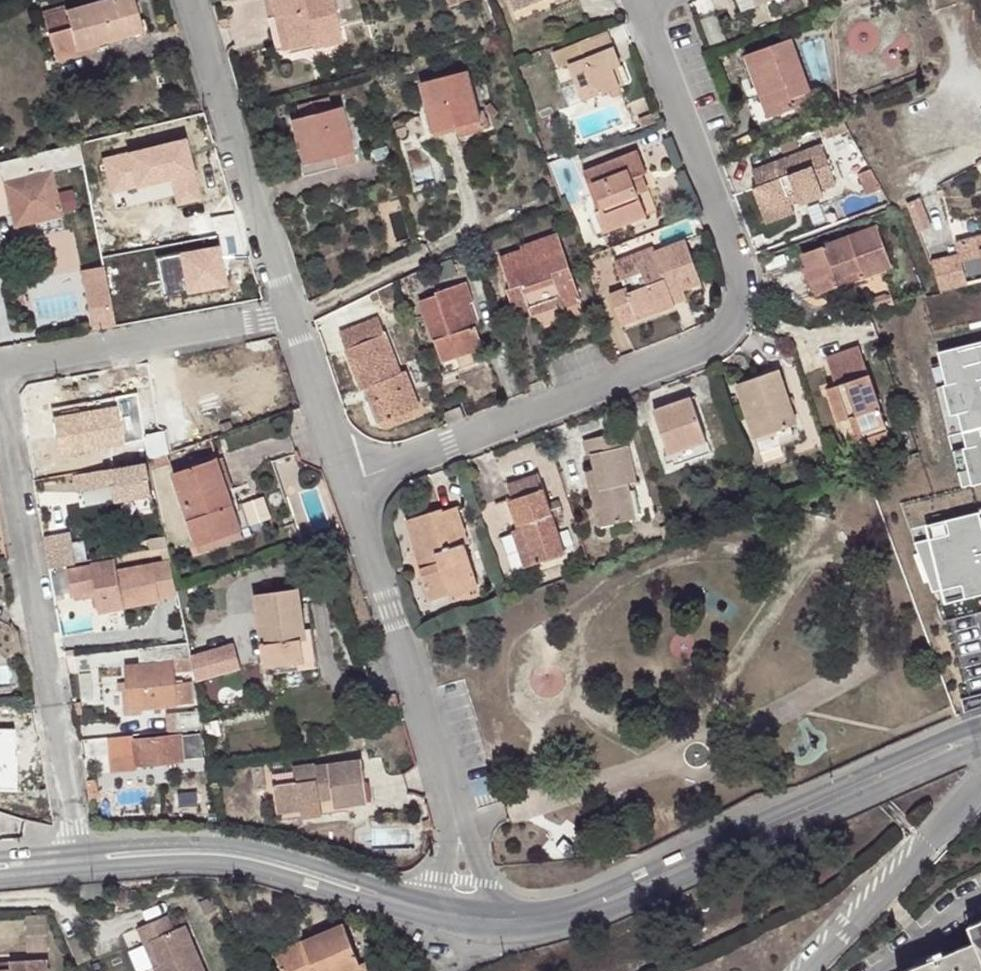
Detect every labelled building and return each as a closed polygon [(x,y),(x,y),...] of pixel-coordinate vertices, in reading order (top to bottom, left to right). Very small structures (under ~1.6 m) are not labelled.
[(137,0),(104,0),(68,10),(80,52),(146,33),(137,0)] [(278,16),(282,15),(292,47),(315,41),(313,37),(325,33),(327,41),(346,36),(336,0),(273,0),(278,16)] [(522,8),(545,0),(519,0),(522,8)] [(717,8),(702,14),(712,42),(728,37),(717,8)] [(58,58),(80,52),(68,10),(46,17),(58,58)] [(282,15),(278,16),(270,18),(279,50),(292,47),(282,15)] [(628,68),(614,32),(561,51),(567,67),(576,63),(590,102),(627,88),(620,71),(628,68)] [(313,37),(315,41),(315,44),(327,41),(325,33),(313,37)] [(748,51),(761,80),(769,78),(773,88),(765,90),(752,96),(762,120),(801,104),(797,94),(815,87),(794,33),(748,51)] [(479,114),(481,122),(491,119),(488,108),(478,109),(467,65),(419,77),(431,126),(461,118),(479,114)] [(769,78),(761,80),(765,90),(773,88),(769,78)] [(820,97),(815,87),(797,94),(801,104),(820,97)] [(304,160),(355,148),(344,104),(293,117),(304,160)] [(463,126),(481,122),(479,114),(461,118),(463,126)] [(766,209),(795,197),(792,191),(801,187),(806,200),(830,191),(828,185),(842,179),(826,139),(757,167),(763,182),(756,184),(766,209)] [(638,175),(649,172),(655,168),(645,147),(590,169),(605,206),(610,204),(618,227),(653,212),(644,192),(638,175)] [(359,160),(355,148),(304,160),(308,175),(359,160)] [(64,213),(55,168),(7,179),(16,224),(64,213)] [(655,187),(649,172),(638,175),(644,192),(655,187)] [(880,186),(872,173),(859,178),(864,192),(880,186)] [(799,207),(795,197),(766,209),(770,219),(799,207)] [(610,204),(605,206),(602,207),(611,230),(618,227),(610,204)] [(859,266),(861,273),(892,263),(876,221),(800,248),(816,291),(838,283),(835,275),(859,266)] [(562,296),(565,304),(586,297),(564,232),(526,244),(527,251),(506,257),(516,287),(510,289),(521,319),(537,314),(535,306),(562,296)] [(956,239),(959,252),(932,259),(940,290),(980,280),(980,232),(956,239)] [(675,295),(686,291),(707,282),(690,240),(659,253),(657,248),(620,263),(628,281),(647,273),(652,286),(635,293),(633,288),(615,296),(628,327),(644,321),(641,314),(658,307),(661,314),(680,306),(675,295)] [(112,302),(105,266),(83,269),(91,306),(112,302)] [(838,283),(861,273),(859,266),(835,275),(838,283)] [(469,301),(475,299),(478,298),(471,277),(440,288),(441,292),(426,297),(445,352),(460,346),(463,353),(490,343),(482,321),(477,324),(469,301)] [(690,302),(686,291),(675,295),(680,306),(690,302)] [(537,314),(565,304),(562,296),(535,306),(537,314)] [(973,297),(958,301),(963,325),(979,321),(973,297)] [(482,321),(475,299),(469,301),(477,324),(482,321)] [(644,321),(661,314),(658,307),(641,314),(644,321)] [(403,368),(384,312),(343,325),(364,386),(376,381),(380,393),(375,395),(384,418),(420,405),(408,367),(403,368)] [(975,344),(972,332),(963,335),(966,346),(975,344)] [(889,428),(861,343),(828,353),(838,382),(830,385),(841,418),(858,412),(866,437),(889,428)] [(447,359),(463,353),(460,346),(445,352),(447,359)] [(759,435),(795,422),(800,420),(780,365),(740,381),(759,435)] [(674,452),(713,441),(699,394),(661,406),(674,452)] [(143,446),(135,399),(116,403),(123,441),(124,449),(143,446)] [(123,441),(116,403),(51,415),(58,454),(123,441)] [(447,411),(450,422),(466,416),(462,405),(447,411)] [(866,437),(858,412),(841,418),(850,443),(866,437)] [(801,437),(795,422),(759,435),(765,450),(801,437)] [(597,449),(600,464),(605,482),(593,486),(602,523),(641,514),(632,480),(642,478),(633,441),(628,442),(625,428),(588,435),(592,452),(597,449)] [(717,453),(713,441),(674,452),(669,454),(673,466),(717,453)] [(223,510),(233,506),(216,457),(170,473),(196,546),(232,534),(223,510)] [(151,495),(148,479),(146,462),(80,474),(83,490),(111,485),(114,502),(151,495)] [(605,482),(600,464),(588,466),(593,486),(605,482)] [(508,483),(524,528),(525,531),(536,563),(569,553),(542,473),(508,483)] [(241,530),(233,506),(223,510),(232,534),(241,530)] [(448,582),(477,571),(467,544),(472,542),(460,506),(445,512),(443,508),(407,520),(434,600),(452,593),(448,582)] [(536,563),(525,531),(505,537),(516,570),(536,563)] [(44,538),(49,567),(74,563),(72,546),(67,548),(65,534),(44,538)] [(162,546),(160,535),(147,537),(149,548),(162,546)] [(120,604),(112,558),(90,563),(91,567),(68,571),(72,593),(93,590),(96,608),(120,604)] [(172,587),(168,567),(142,572),(145,593),(172,587)] [(482,583),(477,571),(448,582),(452,593),(482,583)] [(289,629),(301,627),(295,584),(250,593),(261,658),(292,652),(289,629)] [(310,625),(301,627),(289,629),(292,652),(294,662),(315,658),(310,625)] [(243,666),(237,641),(196,653),(202,677),(243,666)] [(193,674),(188,642),(172,643),(174,667),(185,667),(185,674),(193,674)] [(263,668),(294,662),(292,652),(261,658),(263,668)] [(128,663),(129,687),(140,687),(142,707),(192,703),(190,682),(173,684),(171,660),(128,663)] [(140,687),(129,687),(131,708),(142,707),(140,687)] [(190,729),(203,728),(201,711),(188,712),(190,729)] [(188,712),(175,713),(176,730),(190,729),(188,712)] [(134,741),(134,734),(109,736),(111,756),(134,754),(135,763),(195,758),(194,745),(202,745),(201,733),(181,736),(134,741)] [(296,778),(275,780),(279,809),(303,805),(304,814),(323,813),(322,804),(370,796),(363,755),(315,762),(315,760),(294,763),(296,778)] [(268,783),(264,760),(253,762),(257,786),(268,783)] [(573,829),(568,834),(582,846),(586,841),(573,829)] [(143,923),(150,939),(156,937),(165,961),(159,963),(162,970),(211,970),(192,923),(180,927),(173,911),(143,923)] [(25,916),(27,949),(46,948),(44,915),(25,916)] [(346,918),(278,947),(289,970),(341,970),(364,960),(346,918)] [(966,927),(972,943),(904,970),(980,970),(980,921),(966,927)] [(156,937),(150,939),(159,963),(165,961),(156,937)] [(38,953),(0,955),(0,961),(0,970),(39,970),(38,953)]
